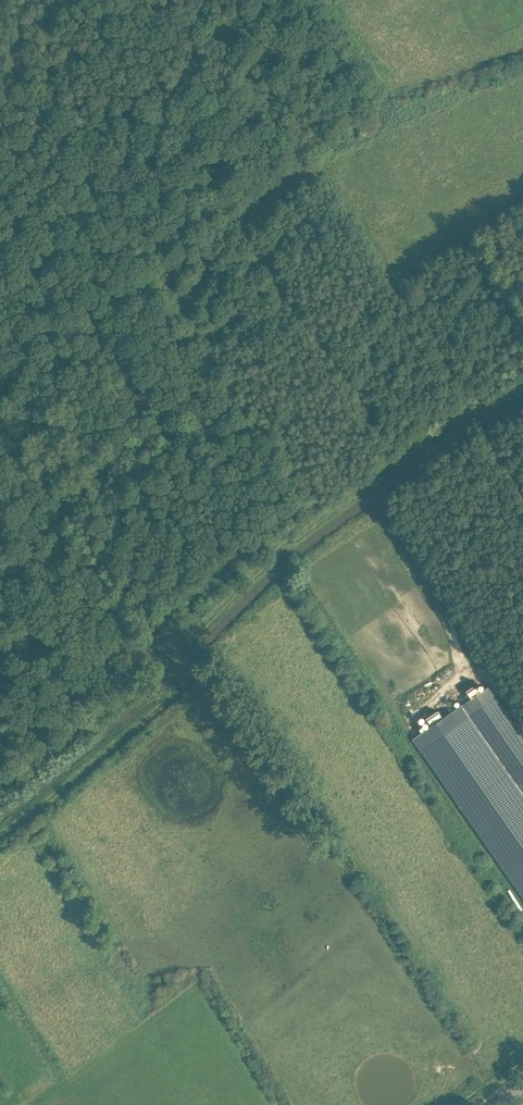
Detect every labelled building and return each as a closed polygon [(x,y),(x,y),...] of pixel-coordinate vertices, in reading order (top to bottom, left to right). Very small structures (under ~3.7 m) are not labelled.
[(522,896),(522,735),(490,688),(415,740),(522,896)]
